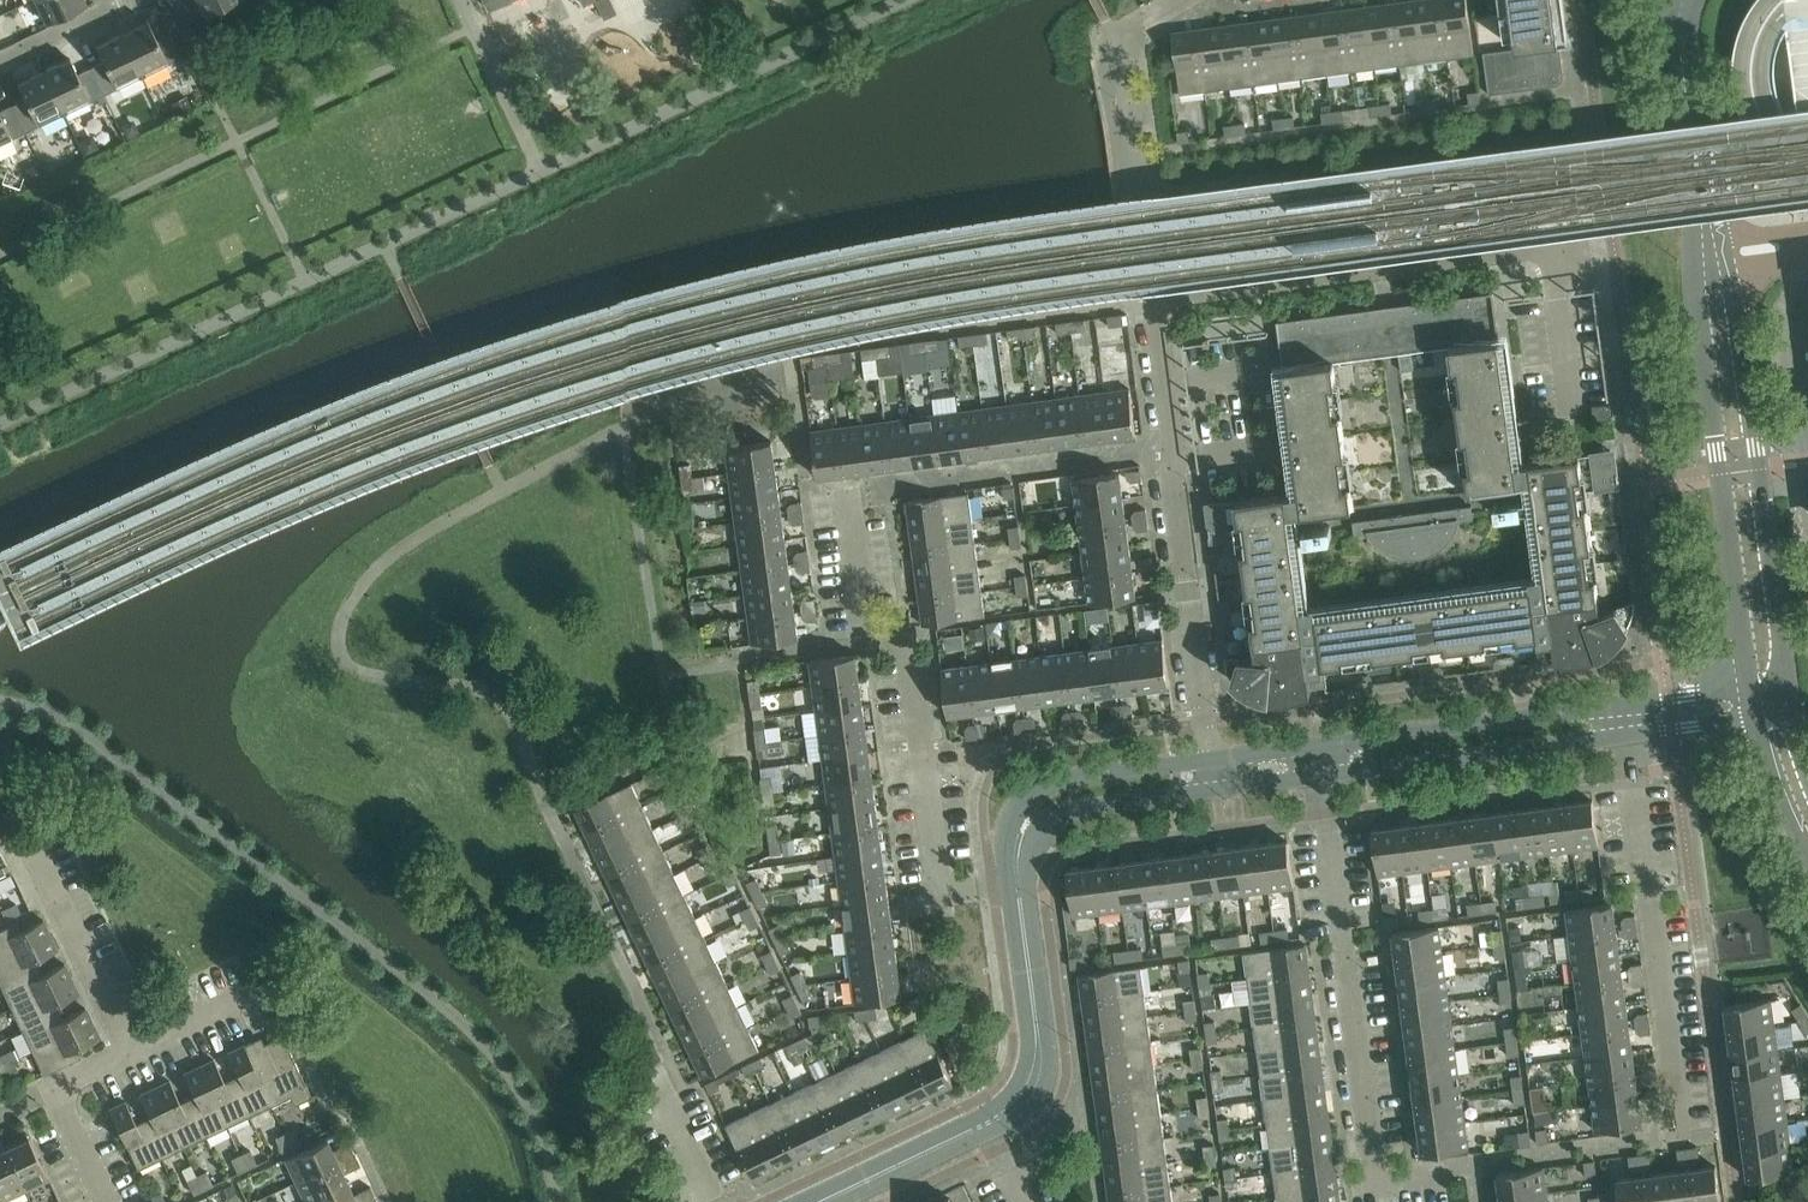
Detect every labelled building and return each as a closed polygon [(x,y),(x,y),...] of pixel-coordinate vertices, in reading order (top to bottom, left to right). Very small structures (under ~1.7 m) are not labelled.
[(46,23),(86,4),(85,0),(35,0),(46,23)] [(204,15),(235,0),(197,0),(204,15)] [(602,17),(613,12),(608,0),(595,0),(602,17)] [(1416,0),(1392,4),(1400,65),(1424,62),(1416,0)] [(1416,0),(1424,62),(1449,59),(1441,0),(1420,0),(1416,0)] [(1449,59),(1474,55),(1467,0),(1441,0),(1449,59)] [(1516,49),(1560,42),(1554,0),(1509,0),(1516,49)] [(1742,121),(1762,118),(1785,115),(1785,114),(1782,105),(1780,100),(1779,94),(1777,89),(1776,84),(1776,81),(1775,75),(1775,73),(1775,70),(1775,64),(1776,59),(1776,56),(1777,51),(1778,48),(1779,45),(1781,40),(1783,35),(1789,34),(1788,34),(1790,34),(1785,0),(1755,0),(1751,6),(1748,11),(1745,17),(1742,23),(1740,29),(1738,35),(1736,41),(1735,47),(1734,54),(1733,60),(1732,66),(1732,73),(1733,79),(1733,86),(1734,92),(1735,98),(1737,104),(1739,111),(1742,119),(1742,121)] [(1790,34),(1799,109),(1807,108),(1807,0),(1785,0),(1790,34)] [(1392,4),(1368,7),(1376,69),(1400,65),(1392,4)] [(1368,7),(1343,10),(1352,72),(1376,69),(1368,7)] [(1343,10),(1319,14),(1327,75),(1352,72),(1343,10)] [(1319,14),(1295,17),(1303,78),(1327,75),(1319,14)] [(1295,17),(1270,20),(1279,82),(1303,78),(1295,17)] [(1270,20),(1246,23),(1254,85),(1279,82),(1270,20)] [(148,21),(122,34),(143,77),(182,58),(169,30),(155,37),(148,21)] [(1246,23),(1222,27),(1230,88),(1254,85),(1246,23)] [(1222,27),(1198,30),(1206,91),(1230,88),(1222,27)] [(1206,91),(1198,30),(1172,33),(1181,95),(1206,91)] [(103,62),(90,68),(104,95),(143,77),(122,34),(96,46),(103,62)] [(1560,42),(1516,49),(1484,53),(1489,95),(1555,86),(1557,85),(1558,84),(1560,83),(1562,81),(1562,80),(1563,78),(1564,77),(1564,75),(1564,73),(1560,42)] [(70,59),(44,71),(64,114),(104,95),(90,68),(77,74),(70,59)] [(25,99),(12,105),(25,133),(64,114),(44,71),(18,84),(25,99)] [(1469,94),(1470,104),(1481,102),(1479,92),(1469,94)] [(185,97),(172,103),(177,115),(191,108),(185,97)] [(1440,97),(1429,99),(1431,109),(1441,108),(1440,97)] [(1431,109),(1429,99),(1419,100),(1421,110),(1431,109)] [(1391,104),(1381,105),(1382,116),(1392,114),(1391,104)] [(16,150),(11,139),(25,133),(12,105),(0,111),(0,158),(16,150)] [(1382,116),(1381,105),(1371,107),(1372,117),(1382,116)] [(1343,111),(1332,112),(1334,122),(1344,121),(1343,111)] [(1334,122),(1332,112),(1322,113),(1323,123),(1334,122)] [(1294,117),(1284,118),(1285,129),(1295,127),(1294,117)] [(1285,129),(1284,118),(1273,120),(1275,130),(1285,129)] [(129,122),(121,126),(126,137),(137,132),(134,124),(129,122)] [(1245,124),(1235,125),(1237,135),(1247,134),(1245,124)] [(1237,135),(1235,125),(1225,126),(1226,137),(1237,135)] [(1189,131),(1178,133),(1180,143),(1190,141),(1189,131)] [(87,137),(79,141),(85,154),(97,148),(93,140),(87,137)] [(31,167),(28,176),(32,185),(46,179),(47,178),(40,163),(31,167)] [(1493,292),(1388,306),(1395,354),(1449,347),(1499,340),(1493,292)] [(1382,307),(1277,321),(1284,369),(1334,362),(1388,355),(1382,307)] [(1123,315),(1109,317),(1110,327),(1124,325),(1123,315)] [(1085,320),(1071,322),(1072,332),(1086,331),(1085,320)] [(1072,332),(1071,322),(1057,324),(1058,334),(1072,332)] [(1036,327),(1022,329),(1023,339),(1037,337),(1036,327)] [(1023,339),(1022,329),(1008,330),(1010,341),(1023,339)] [(987,333),(973,335),(975,345),(989,344),(987,333)] [(975,345),(973,335),(960,337),(961,347),(975,345)] [(939,340),(925,342),(926,352),(940,350),(939,340)] [(1529,461),(1516,463),(1499,340),(1449,347),(1452,369),(1458,369),(1462,397),(1456,398),(1462,441),(1468,440),(1471,469),(1466,469),(1469,492),(1532,483),(1529,461)] [(926,352),(925,342),(912,343),(913,354),(926,352)] [(890,346),(876,348),(878,358),(891,356),(890,346)] [(878,358),(876,348),(863,350),(864,360),(878,358)] [(842,353),(828,355),(829,365),(843,363),(842,353)] [(1412,353),(1400,355),(1402,372),(1414,370),(1412,353)] [(829,365),(828,355),(814,356),(815,367),(829,365)] [(1300,492),(1286,494),(1289,516),(1353,507),(1350,485),(1344,486),(1341,457),(1346,456),(1341,414),(1335,414),(1331,385),(1337,385),(1334,362),(1284,369),(1283,369),(1300,492)] [(1130,389),(1105,393),(1111,438),(1136,435),(1130,389)] [(1105,393),(1081,396),(1087,442),(1111,438),(1105,393)] [(1081,396),(1056,399),(1062,445),(1087,442),(1081,396)] [(1056,399),(1032,402),(1038,448),(1062,445),(1056,399)] [(1032,402),(1008,406),(1014,451),(1038,448),(1032,402)] [(1612,420),(1610,404),(1593,406),(1594,422),(1612,420)] [(1008,406),(983,409),(990,455),(1014,451),(1008,406)] [(983,409),(959,412),(965,458),(990,455),(983,409)] [(959,412),(935,415),(941,461),(965,458),(959,412)] [(935,415),(911,419),(917,464),(941,461),(935,415)] [(911,419),(886,422),(892,468),(917,464),(911,419)] [(886,422),(862,425),(868,471),(892,468),(886,422)] [(862,425),(838,428),(844,474),(868,471),(862,425)] [(844,474),(838,428),(812,432),(818,478),(844,474)] [(727,448),(730,473),(776,467),(773,442),(727,448)] [(1565,660),(1568,661),(1573,661),(1579,661),(1585,660),(1590,659),(1595,657),(1597,656),(1600,655),(1605,652),(1609,650),(1612,647),(1615,645),(1618,642),(1621,639),(1625,634),(1628,627),(1631,621),(1634,615),(1635,611),(1636,607),(1636,604),(1636,600),(1601,613),(1596,577),(1591,578),(1587,549),(1592,548),(1587,506),(1581,506),(1579,492),(1609,488),(1611,502),(1621,500),(1619,485),(1617,485),(1612,451),(1600,452),(1529,461),(1532,483),(1534,498),(1535,498),(1546,584),(1549,606),(1557,605),(1560,627),(1552,630),(1556,653),(1556,659),(1561,660),(1565,660)] [(681,466),(683,480),(693,478),(691,465),(681,466)] [(776,467),(730,473),(734,497),(779,491),(776,467)] [(1141,470),(1127,472),(1128,479),(1132,482),(1143,481),(1141,470)] [(1074,479),(1077,505),(1123,498),(1120,473),(1074,479)] [(693,478),(683,480),(685,493),(695,492),(693,478)] [(1016,498),(1015,487),(1004,489),(1006,499),(1016,498)] [(779,491),(734,497),(737,522),(783,515),(779,491)] [(907,501),(911,527),(973,519),(969,493),(907,501)] [(1227,672),(1230,675),(1232,678),(1237,683),(1240,686),(1243,688),(1246,690),(1250,693),(1259,696),(1263,698),(1268,699),(1272,699),(1275,700),(1280,700),(1285,700),(1289,699),(1296,698),(1302,696),(1307,694),(1312,691),(1311,686),(1308,662),(1300,662),(1297,640),(1305,639),(1302,617),(1291,531),(1289,516),(1286,494),(1218,503),(1209,505),(1213,539),(1211,540),(1213,555),(1223,554),(1221,540),(1246,537),(1248,551),(1242,552),(1248,594),(1254,593),(1258,622),(1252,623),(1257,658),(1225,656),(1227,672)] [(1123,498),(1077,505),(1081,529),(1127,523),(1123,498)] [(1496,504),(1497,509),(1498,520),(1523,516),(1521,500),(1496,504)] [(789,508),(790,515),(804,513),(802,503),(792,504),(789,508)] [(1353,521),(1354,528),(1355,535),(1371,533),(1374,538),(1376,540),(1378,543),(1380,544),(1384,547),(1386,549),(1389,551),(1393,552),(1397,554),(1401,555),(1403,556),(1409,556),(1412,556),(1416,556),(1418,556),(1422,555),(1425,555),(1429,553),(1434,551),(1436,550),(1440,548),(1443,545),(1445,543),(1448,540),(1450,537),(1453,534),(1454,532),(1456,528),(1457,524),(1458,521),(1474,519),(1472,505),(1353,521)] [(1133,515),(1134,522),(1148,520),(1146,510),(1136,511),(1133,515)] [(804,513),(790,515),(791,521),(795,524),(805,523),(804,513)] [(783,515),(737,522),(740,546),(786,540),(783,515)] [(973,519),(911,527),(914,551),(976,543),(973,519)] [(1148,520),(1134,522),(1135,529),(1139,532),(1149,530),(1148,520)] [(1127,523),(1081,529),(1084,553),(1130,547),(1127,523)] [(1305,529),(1307,545),(1332,542),(1330,526),(1305,529)] [(1010,528),(1011,538),(1021,537),(1020,527),(1010,528)] [(1021,537),(1011,538),(1012,548),(1023,547),(1021,537)] [(786,540),(740,546),(743,570),(789,564),(786,540)] [(976,543),(914,551),(917,575),(979,567),(976,543)] [(1130,547),(1084,553),(1087,577),(1133,571),(1130,547)] [(1617,549),(1619,559),(1629,558),(1628,548),(1617,549)] [(796,556),(797,563),(810,561),(809,551),(799,552),(796,556)] [(1140,563),(1140,570),(1154,568),(1153,558),(1142,560),(1140,563)] [(1629,558),(1619,559),(1620,569),(1630,568),(1629,558)] [(810,561),(797,563),(797,570),(801,573),(812,571),(810,561)] [(789,564),(743,570),(747,594),(793,588),(789,564)] [(979,567),(917,575),(921,600),(983,591),(979,567)] [(1154,568),(1140,570),(1141,577),(1145,580),(1156,579),(1154,568)] [(1133,571),(1087,577),(1091,603),(1137,597),(1133,571)] [(1016,576),(1018,587),(1028,585),(1026,575),(1016,576)] [(1546,584),(1533,586),(1532,586),(1531,586),(1318,615),(1318,614),(1316,615),(1302,617),(1305,639),(1297,640),(1300,662),(1308,662),(1311,686),(1325,684),(1326,692),(1328,692),(1324,665),(1345,662),(1344,656),(1373,652),(1374,658),(1416,653),(1416,647),(1445,643),(1445,649),(1488,643),(1487,637),(1516,633),(1517,639),(1538,636),(1541,663),(1543,663),(1542,655),(1556,653),(1552,630),(1560,627),(1557,605),(1549,606),(1546,584)] [(1028,585),(1018,587),(1019,597),(1029,596),(1028,585)] [(793,588),(747,594),(750,619),(796,613),(793,588)] [(983,591),(921,600),(924,625),(986,617),(983,591)] [(802,605),(803,612),(817,610),(815,600),(805,601),(802,605)] [(1159,601),(1145,603),(1146,613),(1160,611),(1159,601)] [(1230,601),(1219,602),(1221,612),(1231,611),(1230,601)] [(817,610),(803,612),(804,618),(808,621),(818,620),(817,610)] [(1231,611),(1221,612),(1222,623),(1232,621),(1231,611)] [(796,613),(750,619),(754,644),(799,638),(796,613)] [(984,628),(971,629),(973,641),(986,640),(984,628)] [(1164,639),(1138,643),(1144,689),(1170,685),(1164,639)] [(1138,643),(1114,646),(1120,692),(1144,689),(1138,643)] [(1114,646),(1090,649),(1096,695),(1120,692),(1114,646)] [(1090,649),(1065,653),(1071,698),(1096,695),(1090,649)] [(1065,653),(1041,656),(1047,702),(1071,698),(1065,653)] [(811,661),(814,686),(860,680),(857,655),(811,661)] [(1041,656),(1017,659),(1023,705),(1047,702),(1041,656)] [(1511,657),(1505,658),(1506,668),(1516,667),(1515,660),(1511,657)] [(1495,663),(1495,668),(1496,669),(1506,668),(1505,658),(1498,659),(1495,663)] [(1017,659),(992,662),(999,708),(1023,705),(1017,659)] [(992,662),(968,666),(974,711),(999,708),(992,662)] [(974,711),(968,666),(943,669),(949,715),(974,711)] [(1440,666),(1433,667),(1434,678),(1445,676),(1444,669),(1440,666)] [(1423,672),(1424,677),(1424,679),(1434,678),(1433,667),(1426,668),(1423,672)] [(1369,676),(1362,677),(1363,687),(1373,686),(1372,679),(1369,676)] [(1352,682),(1353,687),(1353,688),(1363,687),(1362,677),(1355,678),(1352,682)] [(749,681),(751,695),(761,694),(759,680),(749,681)] [(860,680),(814,686),(818,711),(863,705),(860,680)] [(761,694),(751,695),(753,709),(763,707),(761,694)] [(1129,704),(1122,705),(1124,719),(1134,718),(1133,707),(1129,704)] [(863,705),(818,711),(821,735),(867,729),(863,705)] [(1124,719),(1122,705),(1115,706),(1112,710),(1113,720),(1124,719)] [(1080,711),(1073,712),(1075,726),(1085,724),(1084,714),(1080,711)] [(1075,726),(1073,712),(1066,713),(1064,716),(1065,727),(1075,726)] [(1032,717),(1025,718),(1027,732),(1037,731),(1035,720),(1032,717)] [(1027,732),(1025,718),(1018,719),(1015,723),(1016,733),(1027,732)] [(983,724),(976,725),(978,738),(988,737),(987,727),(983,724)] [(978,738),(976,725),(969,726),(966,729),(968,740),(978,738)] [(756,730),(757,744),(768,742),(766,728),(756,730)] [(867,729),(821,735),(824,759),(870,753),(867,729)] [(768,742),(757,744),(759,757),(770,756),(768,742)] [(870,753),(824,759),(827,783),(873,777),(870,753)] [(670,766),(660,770),(665,780),(674,776),(670,766)] [(762,778),(764,792),(774,791),(772,777),(762,778)] [(873,777),(827,783),(831,808),(876,802),(873,777)] [(577,810),(588,833),(644,807),(633,783),(577,810)] [(774,791),(764,792),(766,806),(776,804),(774,791)] [(1593,800),(1567,804),(1574,850),(1599,846),(1593,800)] [(677,806),(682,816),(691,811),(687,802),(677,806)] [(876,802),(831,808),(834,832),(880,826),(876,802)] [(1567,804),(1543,807),(1549,853),(1574,850),(1567,804)] [(644,807),(588,833),(598,855),(654,829),(644,807)] [(1543,807),(1519,810),(1525,856),(1549,853),(1543,807)] [(1519,810),(1495,813),(1501,859),(1525,856),(1519,810)] [(691,811),(682,816),(686,825),(696,820),(691,811)] [(1495,813),(1470,817),(1476,863),(1501,859),(1495,813)] [(1470,817),(1446,820),(1452,866),(1476,863),(1470,817)] [(1446,820),(1422,823),(1428,869),(1452,866),(1446,820)] [(1422,823),(1397,826),(1404,872),(1428,869),(1422,823)] [(769,827),(771,841),(781,839),(779,825),(769,827)] [(880,826),(834,832),(837,856),(883,850),(880,826)] [(1404,872),(1397,826),(1372,830),(1378,876),(1404,872)] [(654,829),(598,855),(609,878),(665,851),(654,829)] [(781,839),(771,841),(772,854),(783,853),(781,839)] [(1288,841),(1263,844),(1269,890),(1294,887),(1288,841)] [(1263,844),(1239,848),(1245,894),(1269,890),(1263,844)] [(699,850),(703,860),(712,855),(708,846),(699,850)] [(1239,848),(1214,851),(1220,897),(1245,894),(1239,848)] [(11,872),(0,849),(0,878),(11,872)] [(883,850),(837,856),(840,881),(886,874),(883,850)] [(665,851),(609,878),(619,900),(675,873),(665,851)] [(1214,851),(1190,854),(1196,900),(1220,897),(1214,851)] [(1190,854),(1166,857),(1172,903),(1196,900),(1190,854)] [(712,855),(703,860),(707,869),(717,865),(712,855)] [(1166,857),(1141,861),(1148,907),(1172,903),(1166,857)] [(1141,861),(1117,864),(1123,910),(1148,907),(1141,861)] [(1117,864),(1093,867),(1099,913),(1123,910),(1117,864)] [(1099,913),(1093,867),(1068,870),(1074,916),(1099,913)] [(735,872),(726,876),(730,886),(740,881),(735,872)] [(675,873),(619,900),(630,922),(686,895),(675,873)] [(886,874),(840,881),(844,905),(889,899),(886,874)] [(748,883),(754,896),(764,891),(758,879),(748,883)] [(1593,888),(1579,890),(1580,900),(1594,898),(1593,888)] [(1580,900),(1579,890),(1565,892),(1567,902),(1580,900)] [(764,891),(754,896),(760,908),(770,904),(764,891)] [(686,895),(630,922),(640,944),(697,917),(686,895)] [(1544,895),(1531,896),(1532,907),(1546,905),(1544,895)] [(1532,907),(1531,896),(1517,898),(1518,909),(1532,907)] [(889,899),(844,905),(847,929),(893,923),(889,899)] [(1496,901),(1482,903),(1483,913),(1497,911),(1496,901)] [(1483,913),(1482,903),(1468,905),(1469,915),(1483,913)] [(1567,909),(1570,935),(1616,929),(1613,903),(1567,909)] [(15,904),(2,911),(6,919),(19,913),(15,904)] [(742,911),(747,920),(756,916),(752,906),(742,911)] [(1447,908),(1433,910),(1435,920),(1449,918),(1447,908)] [(1435,920),(1433,910),(1420,911),(1421,922),(1435,920)] [(1384,916),(1385,926),(1399,925),(1398,914),(1384,916)] [(756,916),(747,920),(751,930),(761,925),(756,916)] [(1623,921),(1623,928),(1637,926),(1636,916),(1626,917),(1623,921)] [(697,917),(640,944),(651,966),(707,939),(697,917)] [(50,935),(43,920),(21,931),(17,923),(0,931),(0,959),(50,935)] [(893,923),(847,929),(850,953),(896,947),(893,923)] [(770,930),(776,942),(786,938),(780,925),(770,930)] [(1637,926),(1623,928),(1624,934),(1628,937),(1639,936),(1637,926)] [(1393,933),(1397,958),(1442,952),(1439,927),(1393,933)] [(1520,928),(1509,929),(1511,941),(1522,940),(1520,928)] [(1288,929),(1274,931),(1276,941),(1290,939),(1288,929)] [(1616,929),(1570,935),(1574,959),(1620,953),(1616,929)] [(1492,931),(1494,945),(1504,944),(1503,930),(1492,931)] [(1276,941),(1274,931),(1261,933),(1262,943),(1276,941)] [(0,959),(0,985),(1,986),(38,968),(35,961),(57,950),(50,935),(0,959)] [(1240,935),(1226,937),(1227,948),(1241,946),(1240,935)] [(1227,948),(1226,937),(1212,939),(1213,949),(1227,948)] [(786,938),(776,942),(782,955),(792,950),(786,938)] [(707,939),(651,966),(661,988),(718,961),(707,939)] [(1191,942),(1177,944),(1179,954),(1193,952),(1191,942)] [(1179,954),(1177,944),(1164,946),(1165,956),(1179,954)] [(1244,953),(1248,978),(1309,970),(1306,944),(1244,953)] [(1504,944),(1494,945),(1496,959),(1506,958),(1504,944)] [(896,947),(850,953),(853,978),(899,972),(896,947)] [(1143,948),(1129,950),(1130,960),(1144,959),(1143,948)] [(1527,949),(1512,951),(1514,967),(1529,965),(1527,949)] [(1130,960),(1129,950),(1115,952),(1116,962),(1130,960)] [(763,955),(768,964),(777,960),(773,951),(763,955)] [(1442,952),(1397,958),(1400,982),(1446,976),(1442,952)] [(1620,953),(1574,959),(1577,983),(1623,977),(1620,953)] [(1085,956),(1071,958),(1072,968),(1086,966),(1085,956)] [(777,960),(768,964),(772,974),(782,969),(777,960)] [(1189,960),(1179,961),(1181,972),(1191,971),(1189,960)] [(718,961),(661,988),(672,1010),(728,983),(718,961)] [(38,968),(1,986),(11,1008),(71,979),(64,964),(42,975),(38,968)] [(1629,969),(1630,976),(1644,974),(1642,964),(1632,965),(1629,969)] [(1080,975),(1084,1000),(1145,992),(1142,966),(1080,975)] [(1309,970),(1248,978),(1251,1002),(1313,994),(1309,970)] [(793,976),(799,988),(808,984),(802,971),(793,976)] [(899,972),(853,978),(857,1003),(902,997),(899,972)] [(1199,974),(1200,984),(1210,983),(1209,973),(1199,974)] [(1644,974),(1630,976),(1631,983),(1635,986),(1645,985),(1644,974)] [(1446,976),(1400,982),(1403,1007),(1449,1001),(1446,976)] [(1623,977),(1577,983),(1580,1008),(1626,1002),(1623,977)] [(1499,980),(1501,994),(1511,992),(1509,978),(1499,980)] [(71,979),(11,1008),(22,1030),(60,1012),(56,1005),(79,994),(71,979)] [(728,983),(672,1010),(683,1032),(739,1006),(728,983)] [(1210,983),(1200,984),(1201,995),(1212,993),(1210,983)] [(808,984),(799,988),(805,1001),(814,997),(808,984)] [(1145,992),(1084,1000),(1087,1024),(1148,1016),(1145,992)] [(1511,992),(1501,994),(1503,1007),(1513,1006),(1511,992)] [(1313,994),(1251,1002),(1254,1026),(1316,1018),(1313,994)] [(785,999),(789,1009),(798,1004),(794,995),(785,999)] [(920,996),(911,1001),(915,1010),(925,1006),(920,996)] [(1185,1001),(1186,1011),(1196,1010),(1195,999),(1185,1001)] [(1725,1006),(1729,1031),(1774,1025),(1771,999),(1725,1006)] [(1449,1001),(1403,1007),(1406,1031),(1452,1025),(1449,1001)] [(1626,1002),(1580,1008),(1583,1032),(1629,1026),(1626,1002)] [(798,1004),(789,1009),(794,1018),(803,1014),(798,1004)] [(1800,1021),(1807,1016),(1807,1014),(1801,1004),(1793,1010),(1800,1021)] [(739,1006),(683,1032),(693,1054),(749,1028),(739,1006)] [(60,1012),(22,1030),(32,1052),(92,1023),(85,1008),(63,1019),(60,1012)] [(877,1008),(866,1009),(868,1019),(878,1018),(877,1008)] [(868,1019),(866,1009),(856,1010),(857,1021),(868,1019)] [(1196,1010),(1186,1011),(1187,1021),(1198,1020),(1196,1010)] [(1636,1018),(1636,1025),(1650,1023),(1649,1013),(1639,1014),(1636,1018)] [(950,1035),(965,1028),(959,1014),(943,1021),(950,1035)] [(810,1017),(812,1027),(822,1025),(821,1015),(810,1017)] [(1148,1016),(1087,1024),(1090,1049),(1152,1040),(1148,1016)] [(1316,1018),(1254,1026),(1258,1051),(1319,1043),(1316,1018)] [(1205,1023),(1207,1033),(1217,1032),(1215,1021),(1205,1023)] [(92,1023),(32,1052),(43,1075),(81,1057),(77,1049),(100,1038),(92,1023)] [(1650,1023),(1636,1025),(1637,1031),(1642,1034),(1652,1033),(1650,1023)] [(1452,1025),(1406,1031),(1410,1055),(1456,1049),(1452,1025)] [(1774,1025),(1729,1031),(1732,1055),(1778,1049),(1774,1025)] [(1629,1026),(1583,1032),(1587,1056),(1633,1050),(1629,1026)] [(1505,1028),(1507,1042),(1517,1041),(1516,1027),(1505,1028)] [(749,1028),(693,1054),(704,1077),(760,1051),(749,1028)] [(928,1029),(904,1040),(931,1096),(954,1085),(928,1029)] [(1217,1032),(1207,1033),(1208,1043),(1218,1042),(1217,1032)] [(253,1041),(243,1046),(271,1106),(290,1097),(294,1105),(311,1097),(282,1035),(256,1048),(253,1041)] [(806,1037),(797,1041),(801,1051),(811,1046),(806,1037)] [(904,1040),(882,1050),(909,1106),(931,1096),(904,1040)] [(1152,1040),(1090,1049),(1093,1073),(1155,1065),(1152,1040)] [(801,1051),(797,1041),(788,1046),(792,1055),(801,1051)] [(1517,1041),(1507,1042),(1509,1056),(1519,1055),(1517,1041)] [(1319,1043),(1258,1051),(1261,1075),(1322,1067),(1319,1043)] [(239,1075),(231,1079),(249,1116),(271,1106),(243,1046),(228,1053),(239,1075)] [(18,1047),(9,1052),(13,1061),(23,1057),(18,1047)] [(1191,1049),(1192,1060),(1203,1058),(1201,1048),(1191,1049)] [(1456,1049),(1410,1055),(1413,1079),(1459,1073),(1456,1049)] [(1778,1049),(1732,1055),(1735,1080),(1781,1073),(1778,1049)] [(882,1050),(860,1061),(887,1117),(909,1106),(882,1050)] [(1633,1050),(1587,1056),(1590,1081),(1636,1074),(1633,1050)] [(801,1051),(792,1055),(796,1064),(806,1059),(801,1051)] [(13,1061),(9,1052),(0,1056),(0,1068),(13,1061)] [(762,1058),(753,1062),(757,1072),(766,1067),(762,1058)] [(1203,1058),(1192,1060),(1194,1070),(1204,1068),(1203,1058)] [(214,1060),(199,1067),(227,1127),(249,1116),(231,1079),(224,1082),(214,1060)] [(0,1068),(0,1070),(4,1077),(18,1071),(13,1061),(0,1068)] [(860,1061),(838,1071),(865,1127),(887,1117),(860,1061)] [(1642,1067),(1643,1073),(1657,1071),(1655,1061),(1645,1062),(1642,1067)] [(757,1072),(753,1062),(743,1067),(748,1076),(757,1072)] [(1155,1065),(1093,1073),(1097,1097),(1158,1089),(1155,1065)] [(194,1096),(187,1100),(205,1137),(227,1127),(199,1067),(184,1074),(194,1096)] [(1322,1067),(1261,1075),(1264,1099),(1326,1091),(1322,1067)] [(1212,1071),(1213,1082),(1223,1080),(1222,1070),(1212,1071)] [(838,1071),(816,1082),(843,1138),(865,1127),(838,1071)] [(1657,1071),(1643,1073),(1644,1080),(1648,1083),(1658,1082),(1657,1071)] [(1459,1073),(1413,1079),(1416,1104),(1462,1098),(1459,1073)] [(1781,1073),(1735,1080),(1738,1104),(1784,1098),(1781,1073)] [(1636,1074),(1590,1081),(1593,1105),(1639,1099),(1636,1074)] [(1512,1077),(1514,1091),(1524,1089),(1522,1076),(1512,1077)] [(717,1079),(707,1084),(712,1093),(721,1089),(717,1079)] [(1223,1080),(1213,1082),(1214,1092),(1225,1090),(1223,1080)] [(169,1081),(154,1088),(183,1148),(205,1137),(187,1100),(180,1103),(169,1081)] [(816,1082),(794,1092),(821,1148),(843,1138),(816,1082)] [(150,1117),(143,1121),(161,1159),(183,1148),(154,1088),(139,1095),(150,1117)] [(1158,1089),(1097,1097),(1100,1121),(1161,1113),(1158,1089)] [(1524,1089),(1514,1091),(1516,1105),(1526,1103),(1524,1089)] [(1326,1091),(1264,1099),(1267,1124),(1329,1115),(1326,1091)] [(794,1092),(772,1103),(799,1159),(821,1148),(794,1092)] [(1198,1098),(1199,1108),(1209,1107),(1208,1096),(1198,1098)] [(1462,1098),(1416,1104),(1419,1128),(1465,1122),(1462,1098)] [(1784,1098),(1738,1104),(1742,1128),(1787,1122),(1784,1098)] [(1639,1099),(1593,1105),(1597,1130),(1643,1124),(1639,1099)] [(161,1159),(143,1121),(136,1124),(125,1102),(109,1109),(138,1170),(161,1159)] [(772,1103),(750,1113),(776,1170),(799,1159),(772,1103)] [(1209,1107),(1199,1108),(1200,1118),(1211,1117),(1209,1107)] [(1556,1111),(1536,1114),(1537,1125),(1558,1123),(1556,1111)] [(776,1170),(750,1113),(727,1125),(753,1181),(776,1170)] [(1161,1113),(1100,1121),(1103,1146),(1165,1137),(1161,1113)] [(1329,1115),(1267,1124),(1271,1148),(1332,1140),(1329,1115)] [(1218,1120),(1220,1130),(1230,1129),(1228,1119),(1218,1120)] [(1465,1122),(1419,1128),(1423,1153),(1469,1147),(1465,1122)] [(1787,1122),(1742,1128),(1745,1152),(1791,1146),(1787,1122)] [(294,1129),(285,1134),(292,1148),(301,1143),(294,1129)] [(1230,1129),(1220,1130),(1221,1140),(1231,1139),(1230,1129)] [(1539,1144),(1549,1143),(1547,1129),(1537,1130),(1539,1144)] [(1519,1133),(1521,1147),(1531,1145),(1530,1131),(1519,1133)] [(292,1148),(285,1134),(276,1138),(282,1152),(292,1148)] [(1165,1137),(1103,1146),(1106,1170),(1168,1162),(1165,1137)] [(28,1138),(5,1149),(25,1190),(48,1179),(28,1138)] [(285,1159),(296,1182),(354,1154),(349,1143),(332,1151),(326,1139),(285,1159)] [(1332,1140),(1271,1148),(1274,1172),(1335,1164),(1332,1140)] [(1204,1146),(1205,1157),(1216,1155),(1214,1145),(1204,1146)] [(1791,1146),(1745,1152),(1748,1178),(1794,1172),(1791,1146)] [(1698,1147),(1688,1148),(1690,1162),(1696,1161),(1699,1157),(1698,1147)] [(1690,1162),(1688,1148),(1678,1150),(1679,1160),(1683,1163),(1690,1162)] [(0,1151),(0,1195),(3,1201),(25,1190),(5,1149),(0,1151)] [(250,1150),(241,1155),(247,1169),(257,1164),(250,1150)] [(296,1182),(305,1201),(311,1201),(348,1184),(343,1174),(360,1166),(354,1154),(296,1182)] [(1650,1154),(1639,1155),(1641,1169),(1648,1168),(1651,1164),(1650,1154)] [(247,1169),(241,1155),(231,1159),(238,1173),(247,1169)] [(1216,1155),(1205,1157),(1207,1167),(1217,1165),(1216,1155)] [(1641,1169),(1639,1155),(1629,1156),(1630,1166),(1635,1170),(1641,1169)] [(1585,1162),(1586,1168),(1587,1176),(1597,1175),(1595,1161),(1585,1162)] [(1168,1162),(1106,1170),(1110,1194),(1171,1186),(1168,1162)] [(1335,1164),(1274,1172),(1277,1196),(1339,1188),(1335,1164)] [(1691,1169),(1695,1201),(1721,1201),(1716,1166),(1691,1169)] [(1235,1167),(1225,1168),(1226,1179),(1236,1177),(1235,1167)] [(1498,1174),(1501,1199),(1547,1193),(1543,1168),(1498,1174)] [(1666,1173),(1670,1201),(1695,1201),(1691,1169),(1666,1173)] [(206,1172),(197,1176),(203,1190),(213,1185),(206,1172)] [(1642,1176),(1646,1201),(1670,1201),(1666,1173),(1642,1176)] [(203,1190),(197,1176),(187,1180),(194,1194),(203,1190)] [(1642,1176),(1617,1179),(1620,1201),(1646,1201),(1642,1176)] [(1236,1177),(1226,1179),(1227,1189),(1238,1187),(1236,1177)] [(311,1201),(368,1201),(376,1198),(370,1187),(353,1195),(348,1184),(311,1201)] [(1760,1185),(1749,1186),(1751,1200),(1761,1199),(1760,1185)] [(1110,1194),(1111,1201),(1173,1201),(1171,1186),(1110,1194)] [(1277,1196),(1278,1201),(1341,1201),(1339,1188),(1277,1196)] [(153,1201),(165,1201),(161,1193),(151,1198),(153,1201)] [(1501,1199),(1501,1201),(1548,1201),(1547,1193),(1501,1199)] [(1212,1201),(1222,1201),(1221,1194),(1211,1195),(1212,1201)]
